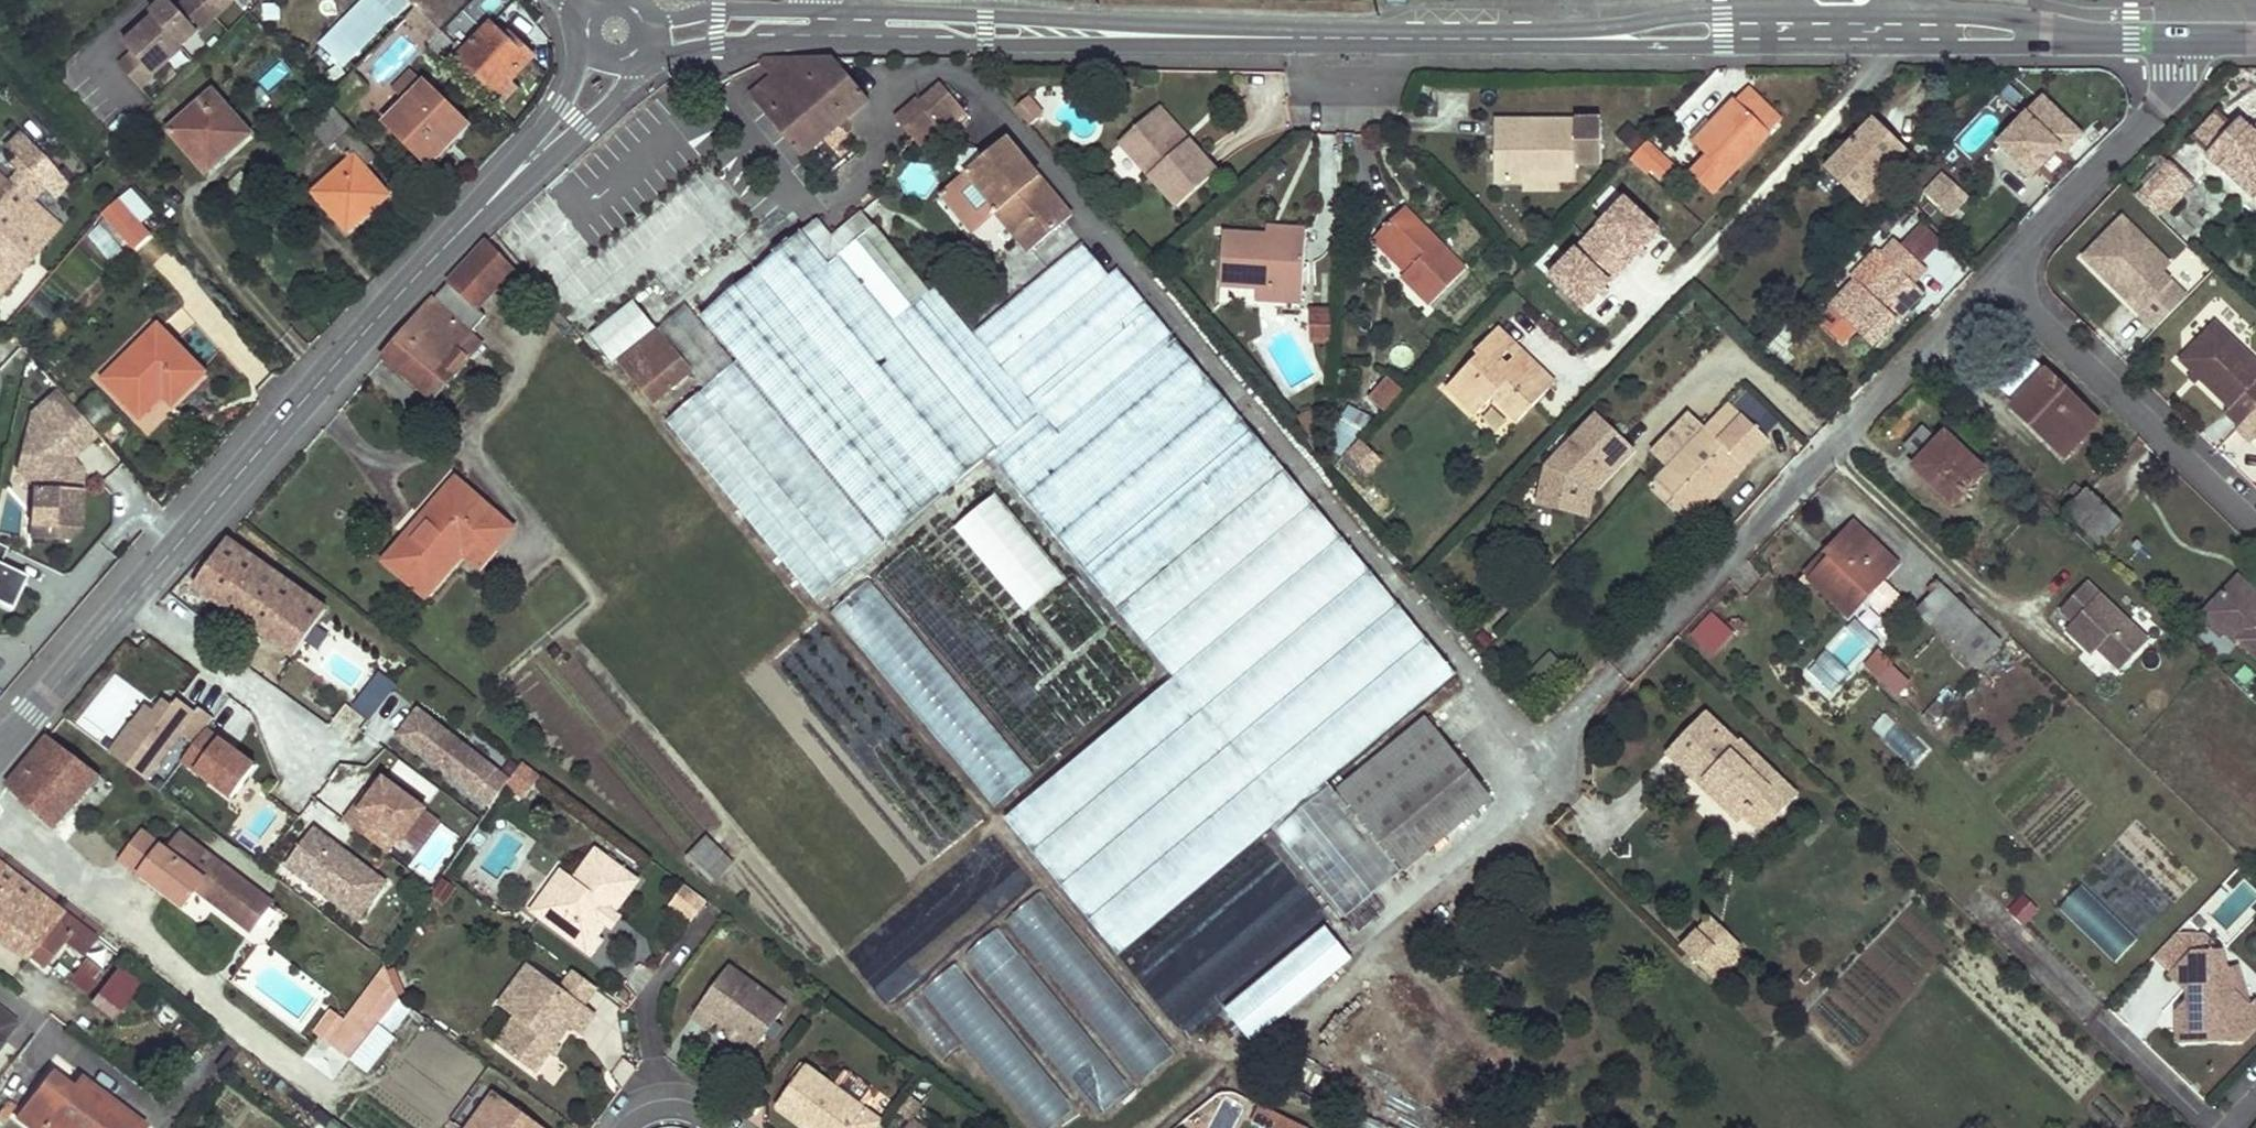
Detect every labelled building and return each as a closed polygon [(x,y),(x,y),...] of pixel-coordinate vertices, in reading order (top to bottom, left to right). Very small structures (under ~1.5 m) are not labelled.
[(179,48),(212,18),(196,0),(187,0),(176,11),(166,0),(165,0),(148,15),(152,19),(179,48)] [(212,18),(231,0),(196,0),(212,18)] [(417,5),(405,18),(429,41),(468,1),(467,0),(412,0),(417,5)] [(181,50),(179,48),(152,19),(122,47),(131,56),(117,68),(138,90),(181,50)] [(533,55),(496,20),(459,58),(504,101),(518,87),(510,81),(533,55)] [(869,99),(833,57),(756,57),(772,76),(750,95),(802,157),(869,99)] [(955,99),(940,82),(918,102),(935,121),(955,99)] [(468,124),(424,83),(386,123),(430,164),(468,124)] [(1782,120),(1748,90),(1735,105),(1732,102),(1711,125),(1695,142),(1709,156),(1694,174),(1713,193),(1782,120)] [(250,135),(212,92),(170,131),(202,168),(226,148),(230,153),(250,135)] [(1030,97),(1016,109),(1031,126),(1045,115),(1030,97)] [(918,102),(915,98),(894,116),(913,139),(935,121),(918,102)] [(2082,136),(2044,98),(1999,143),(2016,159),(2020,154),(2038,170),(2060,148),(2065,153),(2082,136)] [(958,103),(955,99),(935,121),(936,123),(958,103)] [(967,113),(958,103),(936,123),(944,132),(967,113)] [(1189,140),(1160,106),(1153,112),(1182,145),(1189,140)] [(378,157),(333,108),(311,128),(330,150),(336,145),(351,160),(318,190),(337,212),(333,216),(347,233),(389,195),(366,169),(378,157)] [(1182,145),(1153,112),(1120,141),(1179,207),(1218,171),(1189,140),(1182,145)] [(2205,158),(2230,132),(2214,117),(2189,143),(2205,158)] [(1531,133),(1495,133),(1495,182),(1524,182),(1524,172),(1576,171),(1602,171),(1602,120),(1576,120),(1531,120),(1531,133)] [(1531,120),(1495,120),(1495,133),(1531,133),(1531,120)] [(1711,125),(1706,120),(1691,138),(1695,142),(1711,125)] [(1889,137),(1873,121),(1828,167),(1863,200),(1902,159),(1884,143),(1889,137)] [(2237,125),(2230,132),(2205,158),(2202,161),(2216,174),(2229,160),(2255,185),(2255,143),(2248,135),(2237,125)] [(2252,130),(2248,135),(2255,143),(2255,133),(2252,130)] [(18,135),(5,149),(16,159),(23,165),(30,171),(43,158),(18,135)] [(1907,154),(1889,137),(1884,143),(1902,159),(1907,154)] [(1072,215),(1008,140),(951,188),(982,225),(997,213),(1007,205),(1012,210),(1009,214),(1022,230),(1016,236),(1030,252),(1072,215)] [(1675,167),(1648,142),(1633,158),(1650,174),(1654,171),(1664,179),(1675,167)] [(226,148),(202,168),(208,174),(230,153),(226,148)] [(2038,170),(2020,154),(2016,159),(2033,176),(2038,170)] [(16,159),(8,167),(16,174),(23,165),(16,159)] [(1649,174),(1633,159),(1624,168),(1640,182),(1649,174)] [(2216,174),(2250,206),(2255,199),(2255,185),(2229,160),(2216,174)] [(2197,183),(2173,161),(2148,187),(2172,209),(2197,183)] [(6,184),(13,190),(14,189),(30,171),(23,165),(16,174),(6,184)] [(0,179),(0,297),(33,260),(27,255),(55,225),(14,189),(13,190),(6,184),(0,179)] [(1954,184),(1938,201),(1952,213),(1968,196),(1954,184)] [(1540,275),(1582,312),(1660,222),(1618,186),(1540,275)] [(982,225),(951,188),(944,194),(975,231),(982,225)] [(318,190),(313,194),(333,216),(337,212),(318,190)] [(119,202),(106,214),(131,241),(144,229),(119,202)] [(1007,205),(997,213),(1016,236),(1022,230),(1009,214),(1012,210),(1007,205)] [(1465,269),(1405,208),(1380,232),(1412,266),(1405,273),(1402,277),(1429,305),(1465,269)] [(2150,330),(2189,293),(2166,268),(2172,262),(2123,210),(2077,253),(2150,330)] [(988,457),(1000,447),(895,320),(841,254),(875,227),(863,213),(832,239),(818,221),(804,233),(988,457)] [(131,241),(106,214),(97,223),(122,250),(131,241)] [(55,225),(27,255),(33,260),(60,229),(55,225)] [(1307,230),(1269,226),(1268,236),(1306,238),(1307,230)] [(930,291),(875,227),(841,254),(895,320),(930,291)] [(1412,266),(1380,232),(1373,239),(1405,273),(1412,266)] [(988,457),(804,233),(698,319),(886,543),(988,457)] [(1268,236),(1223,233),(1220,285),(1258,287),(1303,289),(1306,238),(1268,236)] [(1932,267),(1902,237),(1888,251),(1898,261),(1872,286),(1846,312),(1877,343),(1903,316),(1897,311),(1907,301),(1913,306),(1929,289),(1919,280),(1932,267)] [(515,269),(488,240),(449,281),(478,308),(515,269)] [(974,332),(935,286),(930,291),(895,320),(1000,447),(1041,413),(1055,431),(1171,335),(1116,268),(1109,275),(1082,243),(974,332)] [(1846,312),(1872,286),(1862,277),(1837,303),(1846,312)] [(478,308),(449,281),(435,296),(385,357),(434,398),(483,342),(471,332),(486,316),(478,308)] [(1303,289),(1258,287),(1256,299),(1303,301),(1303,289)] [(1903,316),(1913,306),(1907,301),(1897,311),(1903,316)] [(818,602),(886,543),(698,319),(689,308),(658,332),(691,372),(705,390),(664,423),(818,602)] [(1334,324),(1334,311),(1307,310),(1306,323),(1314,323),(1334,324)] [(2129,351),(2152,330),(2140,318),(2118,339),(2129,351)] [(1332,349),(1334,324),(1314,323),(1313,348),(1332,349)] [(204,375),(158,327),(105,380),(142,417),(165,395),(174,404),(204,375)] [(1516,343),(1499,327),(1476,351),(1479,353),(1449,385),(1478,414),(1495,395),(1520,419),(1551,388),(1523,362),(1515,370),(1502,358),(1516,343)] [(2218,327),(2183,364),(2233,411),(2229,416),(2243,429),(2254,417),(2255,415),(2255,363),(2218,327)] [(691,372),(658,332),(622,362),(654,402),(691,372)] [(1453,676),(1171,335),(1055,431),(1041,413),(1000,447),(988,457),(1169,679),(1283,817),(1327,780),(1453,676)] [(1556,382),(1516,343),(1502,358),(1515,370),(1523,362),(1551,388),(1556,382)] [(2100,421),(2048,372),(2012,408),(2029,424),(2033,420),(2069,454),(2100,421)] [(1400,392),(1385,378),(1365,399),(1380,413),(1400,392)] [(97,436),(59,392),(31,417),(46,434),(33,445),(24,443),(18,471),(33,488),(30,538),(70,540),(78,533),(81,480),(72,479),(73,472),(77,467),(70,459),(97,436)] [(1673,465),(1670,468),(1690,488),(1693,484),(1713,503),(1772,442),(1732,404),(1711,426),(1695,442),(1676,462),(1673,465)] [(1347,406),(1341,429),(1361,434),(1367,411),(1347,406)] [(1696,412),(1682,428),(1695,442),(1711,426),(1696,412)] [(2254,417),(2243,429),(2240,432),(2255,446),(2255,444),(2255,415),(2254,417)] [(1596,416),(1546,467),(1540,494),(1583,504),(1588,484),(1599,473),(1606,480),(1632,451),(1596,416)] [(46,434),(31,417),(24,443),(33,445),(46,434)] [(1682,428),(1662,448),(1676,462),(1695,442),(1682,428)] [(1368,474),(1383,456),(1358,436),(1343,455),(1368,474)] [(1984,472),(1946,436),(1918,465),(1937,485),(1935,488),(1952,505),(1984,472)] [(1937,485),(1918,465),(1914,469),(1935,488),(1937,485)] [(81,472),(77,467),(73,472),(72,479),(81,480),(81,472)] [(1670,468),(1659,479),(1699,517),(1713,503),(1693,484),(1690,488),(1670,468)] [(1606,480),(1599,473),(1588,484),(1583,504),(1540,494),(1537,506),(1586,517),(1595,491),(1606,480)] [(511,529),(456,480),(386,560),(425,595),(463,553),(479,565),(511,529)] [(1037,536),(1033,539),(993,488),(952,520),(1024,612),(1069,577),(1037,536)] [(2122,522),(2088,491),(2068,514),(2101,545),(2122,522)] [(250,524),(244,519),(234,532),(239,537),(250,524)] [(1897,564),(1854,523),(1827,552),(1831,557),(1811,580),(1849,616),(1897,564)] [(327,608),(229,539),(196,585),(295,655),(327,608)] [(1831,557),(1827,552),(1805,575),(1811,580),(1831,557)] [(0,566),(0,604),(12,609),(26,579),(0,566)] [(825,608),(992,806),(1032,772),(865,575),(825,608)] [(2225,635),(2237,647),(2240,644),(2255,659),(2255,596),(2238,579),(2208,611),(2228,630),(2224,634),(2225,635)] [(1884,612),(1900,594),(1887,582),(1870,600),(1884,612)] [(2148,643),(2088,583),(2060,611),(2073,623),(2066,630),(2091,656),(2097,650),(2119,672),(2148,643)] [(1917,611),(1959,650),(1978,667),(2002,641),(1984,624),(1943,585),(1917,611)] [(1707,608),(1686,632),(1712,655),(1733,630),(1707,608)] [(2228,630),(2208,611),(2200,620),(2220,639),(2225,635),(2224,634),(2228,630)] [(1859,668),(1900,694),(1913,675),(1872,648),(1859,668)] [(1819,651),(1803,677),(1831,694),(1847,668),(1819,651)] [(366,719),(398,682),(381,667),(349,705),(366,719)] [(1169,679),(1007,813),(1118,951),(1273,825),(1346,916),(1405,869),(1340,789),(1336,792),(1327,780),(1283,817),(1169,679)] [(195,744),(206,729),(214,718),(200,708),(196,713),(179,700),(174,707),(165,700),(156,713),(147,706),(111,753),(147,781),(181,735),(195,744)] [(398,735),(492,806),(508,783),(511,779),(418,709),(398,735)] [(1888,710),(1875,720),(1909,763),(1922,753),(1888,710)] [(1796,795),(1740,742),(1737,744),(1705,713),(1667,753),(1702,785),(1707,779),(1745,816),(1762,831),(1796,795)] [(1405,869),(1491,798),(1426,719),(1340,789),(1405,869)] [(256,766),(206,729),(195,744),(183,761),(233,798),(256,766)] [(100,775),(48,736),(6,787),(51,827),(100,775)] [(541,776),(523,762),(511,779),(508,783),(526,796),(541,776)] [(357,806),(346,821),(388,853),(398,838),(416,852),(440,820),(385,779),(372,796),(362,810),(357,806)] [(1745,816),(1707,779),(1702,785),(1740,822),(1745,816)] [(367,792),(357,806),(362,810),(372,796),(367,792)] [(270,900),(181,833),(169,849),(144,828),(119,859),(180,908),(193,891),(233,921),(240,910),(254,921),(270,900)] [(314,828),(286,865),(358,920),(386,882),(314,828)] [(723,852),(707,838),(687,859),(703,874),(723,852)] [(538,916),(591,955),(602,941),(597,937),(607,924),(615,913),(639,881),(596,849),(574,879),(569,875),(538,916)] [(569,875),(551,862),(520,903),(538,916),(569,875)] [(11,947),(16,944),(29,954),(60,911),(0,864),(0,938),(11,947)] [(2212,914),(2229,930),(2255,903),(2255,892),(2244,881),(2212,914)] [(692,920),(704,895),(679,882),(666,907),(692,920)] [(2113,962),(2136,937),(2079,882),(2055,907),(2113,962)] [(254,921),(240,910),(233,921),(246,931),(254,921)] [(94,937),(60,911),(29,954),(45,966),(64,940),(80,954),(94,937)] [(621,917),(615,913),(607,924),(612,928),(621,917)] [(1737,945),(1710,919),(1698,932),(1715,948),(1699,965),(1709,974),(1737,945)] [(1250,1040),(1351,953),(1322,920),(1221,1006),(1250,1040)] [(960,951),(1090,1119),(1127,1090),(997,923),(960,951)] [(1715,948),(1698,932),(1682,949),(1699,965),(1715,948)] [(2195,952),(2222,951),(2205,935),(2192,949),(2176,934),(2154,957),(2172,975),(2195,952)] [(2205,935),(2176,934),(2192,949),(2205,935)] [(2171,976),(2188,992),(2187,1002),(2176,1014),(2177,1045),(2242,1043),(2255,1028),(2255,1002),(2255,1001),(2249,1007),(2233,991),(2227,969),(2222,951),(2195,952),(2172,975),(2171,976)] [(103,973),(84,959),(68,979),(87,994),(103,973)] [(1029,1127),(1053,1127),(1075,1111),(955,961),(919,990),(1029,1127)] [(580,1034),(595,1013),(584,1005),(562,988),(529,964),(499,1005),(515,1017),(527,1026),(508,1053),(536,1073),(570,1027),(580,1034)] [(774,998),(730,965),(693,1015),(710,1029),(717,1020),(730,1029),(731,1030),(734,1025),(759,1044),(782,1012),(770,1003),(774,998)] [(138,982),(116,966),(101,987),(94,995),(92,998),(114,1014),(138,982)] [(2249,1007),(2238,966),(2227,969),(2233,991),(2249,1007)] [(584,1005),(597,987),(575,970),(562,988),(584,1005)] [(399,999),(388,972),(348,1021),(331,1008),(314,1030),(351,1059),(399,999)] [(786,1007),(774,998),(770,1003),(782,1012),(786,1007)] [(0,1008),(0,1043),(1,1044),(18,1022),(0,1008)] [(527,1026),(515,1017),(495,1044),(508,1053),(527,1026)] [(731,1030),(730,1029),(726,1034),(738,1043),(741,1038),(756,1048),(759,1044),(734,1025),(731,1030)] [(884,1122),(807,1065),(777,1106),(808,1127),(810,1127),(813,1125),(817,1127),(879,1127),(884,1122)] [(104,1097),(101,1101),(96,1097),(100,1093),(80,1078),(73,1088),(51,1072),(17,1116),(33,1127),(42,1127),(47,1121),(56,1127),(145,1127),(104,1097)] [(471,1127),(543,1127),(496,1093),(471,1127)] [(1242,1105),(1222,1097),(1210,1127),(1233,1127),(1242,1105)] [(1284,1109),(1276,1105),(1269,1120),(1277,1124),(1284,1109)] [(1285,1127),(1305,1127),(1309,1121),(1284,1109),(1277,1124),(1285,1127)]
